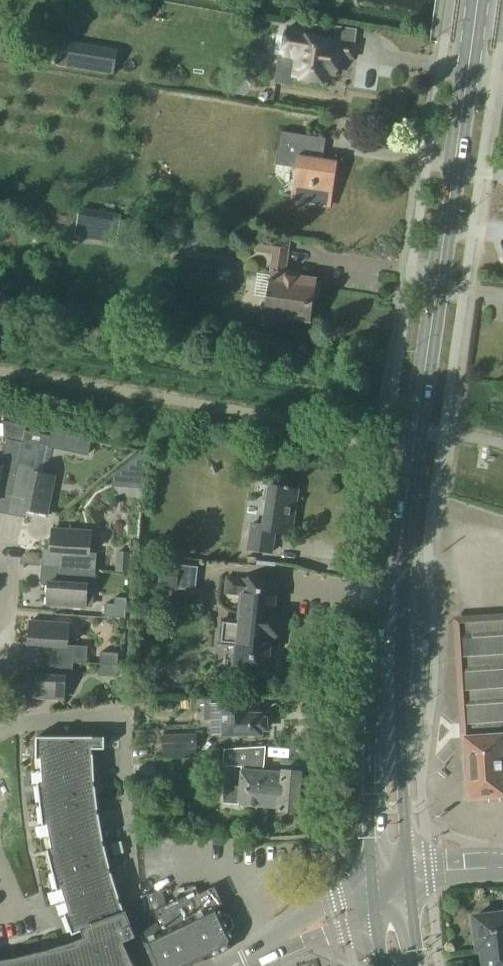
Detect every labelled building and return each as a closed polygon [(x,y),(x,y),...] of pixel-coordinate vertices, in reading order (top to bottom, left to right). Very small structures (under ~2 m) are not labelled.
[(354,61),(357,45),(335,43),(335,40),(304,36),(304,29),(287,26),(286,34),(283,52),(283,56),(278,56),(275,84),(295,87),(296,80),(328,84),(329,75),(331,76),(331,71),(339,72),(341,59),(354,61)] [(114,75),(118,50),(60,41),(56,65),(114,75)] [(330,207),(337,161),(322,159),(325,139),(280,132),(275,166),(296,169),(291,201),(330,207)] [(77,221),(118,228),(120,213),(80,207),(77,221)] [(124,219),(120,237),(141,241),(145,223),(124,219)] [(311,322),(317,280),(302,278),(302,273),(286,271),(290,242),(257,236),(256,240),(254,253),(271,255),(268,276),(270,276),(264,315),(311,322)] [(25,430),(26,426),(4,421),(3,442),(6,443),(1,465),(0,465),(0,494),(12,496),(25,430)] [(50,436),(25,430),(12,496),(27,499),(24,510),(47,515),(55,476),(33,472),(40,444),(48,446),(50,436)] [(143,467),(144,453),(140,453),(112,476),(112,485),(143,486),(143,467)] [(291,535),(298,490),(269,486),(263,526),(251,524),(247,549),(272,553),(275,532),(291,535)] [(95,570),(96,553),(90,553),(91,532),(52,529),(50,552),(61,553),(60,568),(95,570)] [(129,573),(131,551),(117,550),(115,572),(129,573)] [(177,591),(180,563),(161,561),(158,589),(177,591)] [(94,587),(95,570),(60,568),(59,583),(48,582),(47,605),(86,607),(87,586),(94,587)] [(219,625),(218,642),(235,644),(235,647),(233,666),(270,669),(273,644),(276,645),(280,608),(276,608),(278,583),(241,580),(241,578),(226,577),(224,594),(239,596),(237,619),(220,617),(219,625)] [(126,619),(127,598),(114,597),(114,604),(105,604),(104,617),(126,619)] [(462,621),(464,655),(460,655),(462,689),(458,689),(460,725),(462,725),(464,737),(465,737),(468,798),(502,796),(502,618),(462,621)] [(87,664),(88,646),(67,645),(69,624),(30,621),(28,644),(39,645),(38,660),(73,663),(87,664)] [(117,665),(118,653),(100,652),(99,664),(117,665)] [(72,679),(73,663),(38,660),(37,675),(26,674),(24,697),(64,700),(65,678),(72,679)] [(117,677),(117,665),(99,664),(99,676),(117,677)] [(220,705),(203,706),(204,721),(212,720),(212,734),(224,734),(263,733),(267,728),(267,714),(263,714),(262,709),(258,709),(258,704),(251,701),(251,697),(220,698),(220,701),(220,705)] [(161,751),(197,750),(196,734),(161,735),(161,751)] [(93,750),(104,750),(105,737),(36,737),(36,759),(41,759),(42,784),(37,784),(42,826),(48,825),(52,849),(46,850),(57,891),(62,889),(69,913),(64,915),(72,935),(82,932),(84,938),(44,951),(12,959),(0,961),(0,965),(133,965),(124,943),(135,938),(130,926),(132,925),(125,911),(124,911),(119,899),(110,868),(103,841),(98,809),(95,781),(93,750)] [(282,773),(280,772),(264,770),(266,746),(224,749),(223,764),(256,767),(256,771),(249,770),(248,781),(257,782),(257,791),(267,792),(265,807),(279,808),(279,811),(297,812),(301,772),(283,770),(282,773)] [(256,771),(256,767),(223,764),(222,766),(240,767),(237,786),(224,785),(224,793),(223,804),(265,807),(267,792),(257,791),(257,782),(248,781),(249,770),(256,771)] [(114,855),(124,853),(121,842),(111,844),(114,855)] [(214,887),(202,893),(195,896),(193,892),(135,920),(142,939),(141,939),(152,965),(193,965),(232,947),(235,940),(218,906),(222,903),(214,887)] [(473,916),(475,935),(474,936),(475,945),(477,947),(477,950),(502,947),(502,913),(473,916)] [(477,950),(481,950),(482,962),(481,964),(481,965),(502,965),(502,947),(477,950)]
